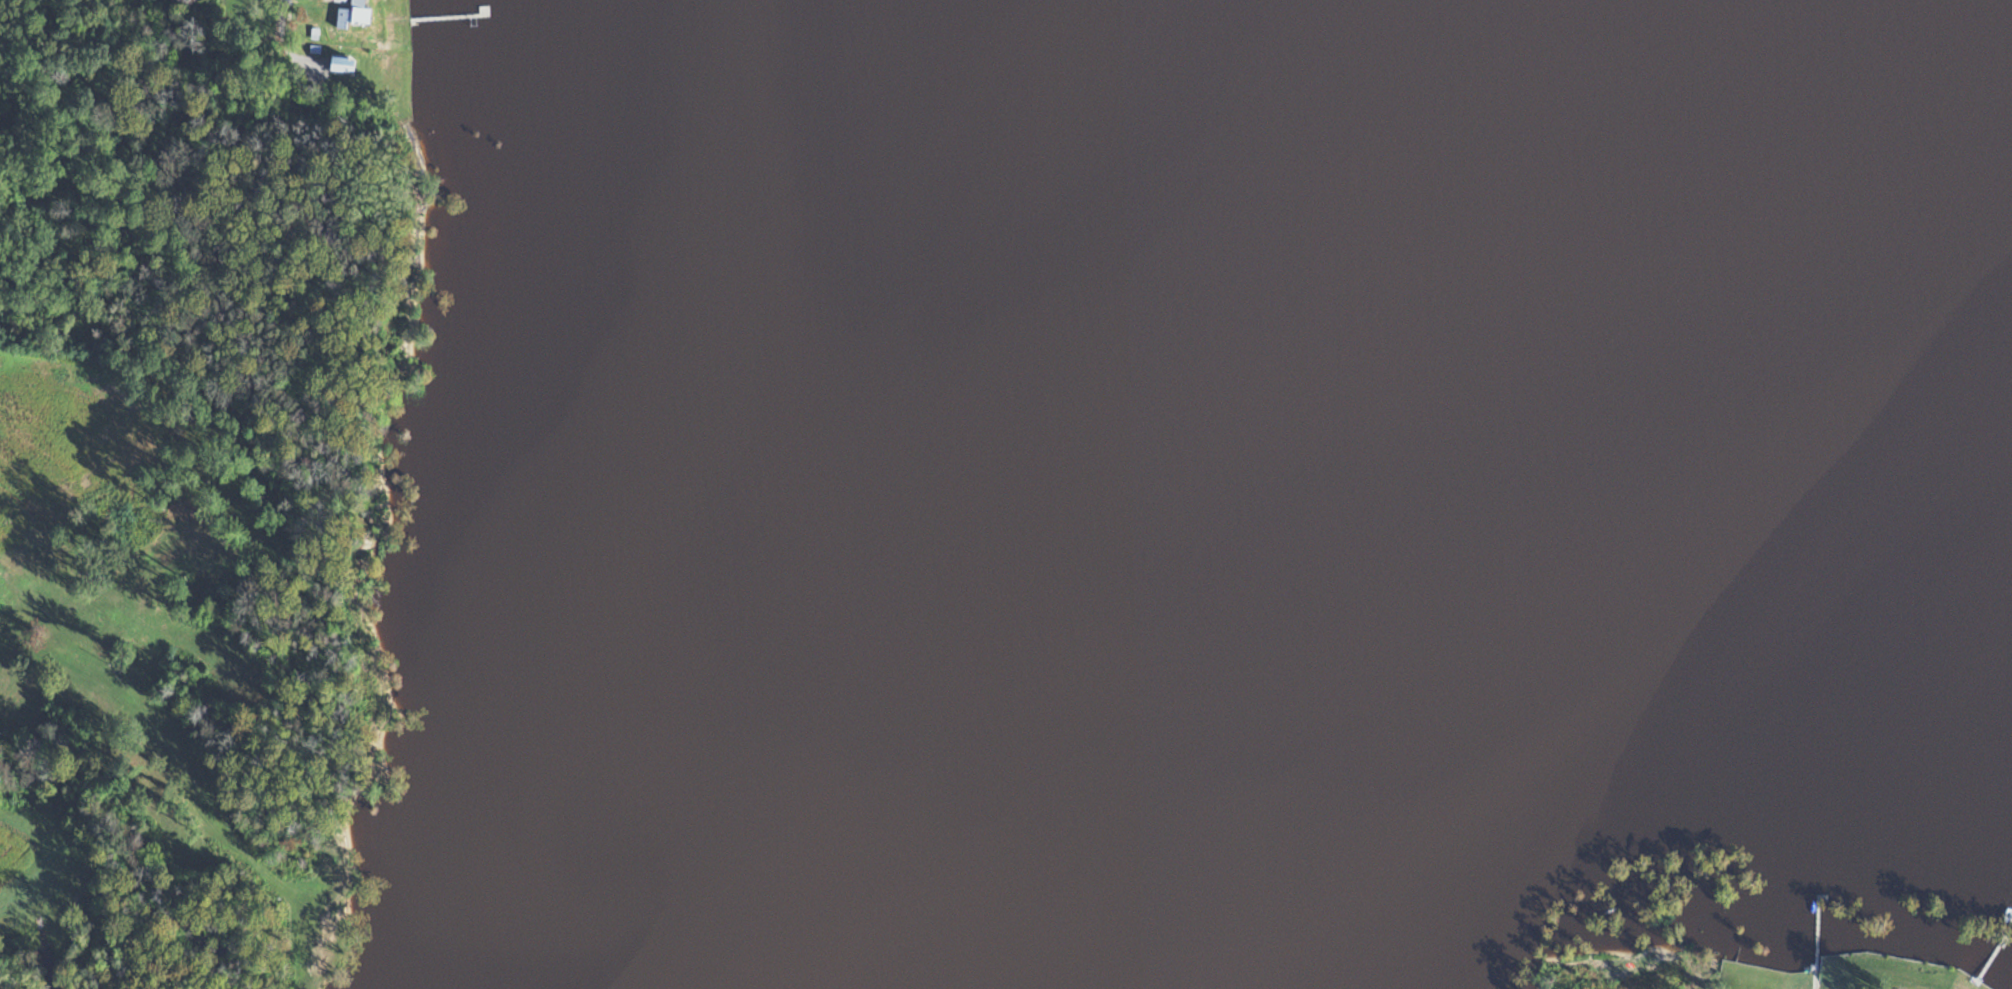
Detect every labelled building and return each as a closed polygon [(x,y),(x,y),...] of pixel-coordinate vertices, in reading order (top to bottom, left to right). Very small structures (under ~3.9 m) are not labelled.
[(363,7),(363,0),(349,0),(349,9),(336,8),(335,28),(344,29),(344,23),(368,24),(369,8),(363,7)] [(329,967),(331,955),(319,953),(317,966),(329,967)]
